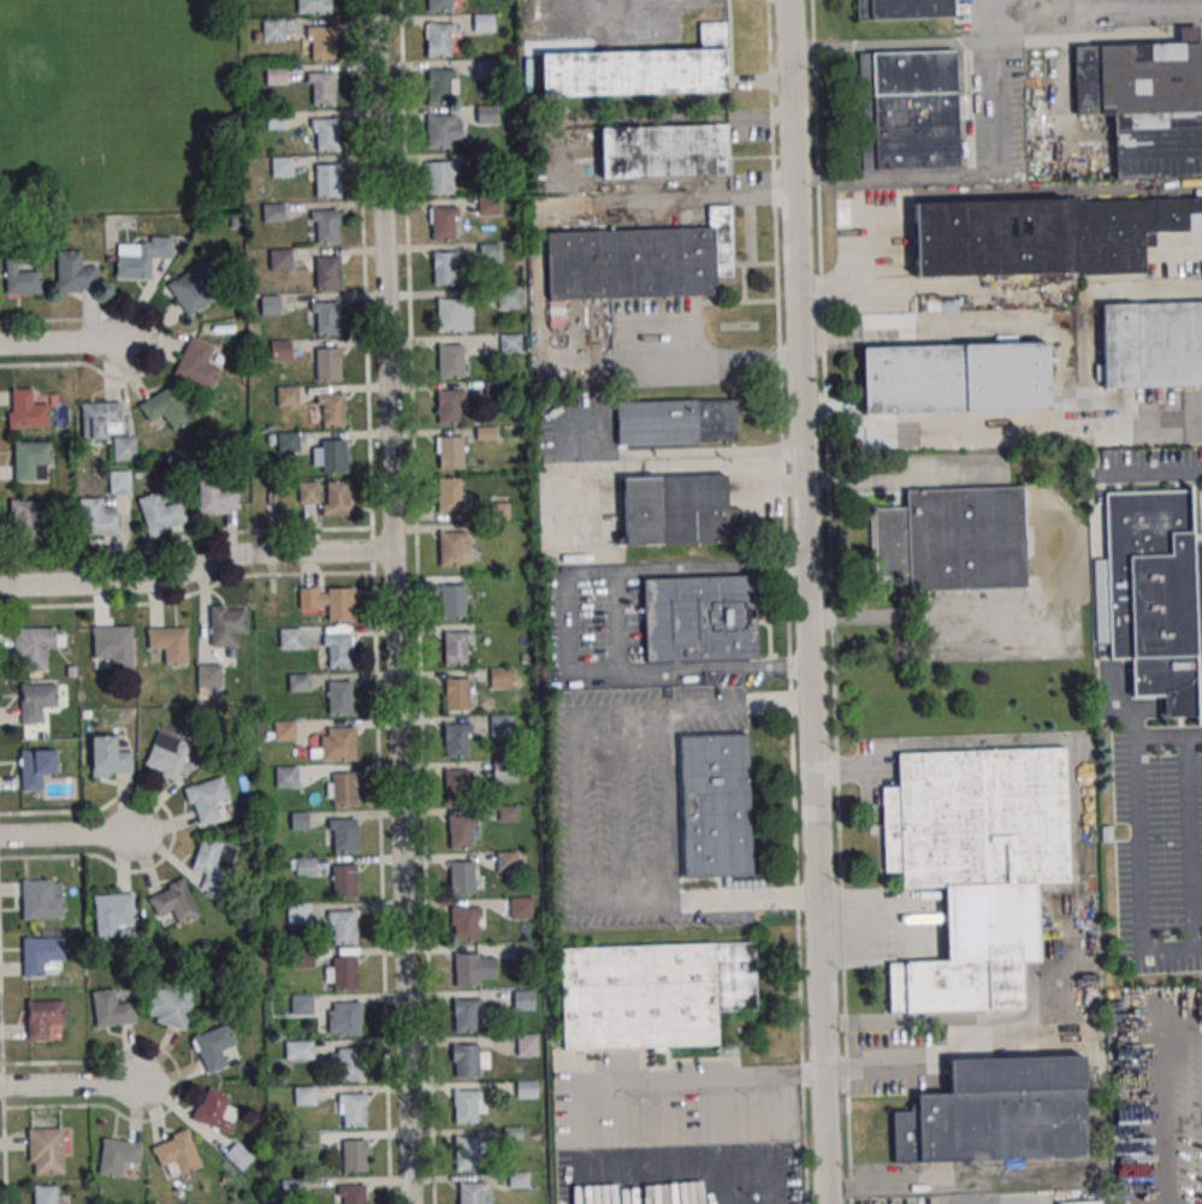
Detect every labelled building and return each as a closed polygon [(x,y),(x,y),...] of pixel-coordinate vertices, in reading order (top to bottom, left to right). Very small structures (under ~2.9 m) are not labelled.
[(307,13),(306,0),(330,0),(331,13),(307,13)] [(428,12),(428,0),(450,0),(450,11),(428,12)] [(857,20),(856,0),(953,0),(954,18),(857,20)] [(473,14),(493,13),(493,34),(474,34),(473,14)] [(264,20),(283,20),(284,41),(264,41),(264,20)] [(540,54),(700,49),(699,24),(724,23),(727,91),(541,96),(540,54)] [(428,24),(456,24),(456,34),(450,34),(450,57),(428,57),(428,24)] [(310,26),(333,26),(334,59),(310,59),(310,26)] [(1201,60),(1201,85),(1201,177),(1115,179),(1113,113),(1074,114),(1072,47),(1201,43),(1201,60)] [(954,51),(959,167),(861,171),(857,54),(954,51)] [(476,60),(497,60),(497,79),(476,81),(476,60)] [(266,66),(286,65),(286,85),(267,85),(266,66)] [(427,70),(455,69),(456,78),(450,79),(451,102),(428,103),(427,70)] [(312,73),(334,73),(336,106),(312,106),(312,73)] [(476,106),(497,105),(497,125),(476,125),(476,106)] [(267,109),(288,109),(288,130),(267,130),(267,109)] [(427,115),(455,115),(455,125),(450,125),(450,148),(428,149),(427,115)] [(314,120),(338,119),(339,152),(315,153),(314,120)] [(600,127),(727,124),(729,174),(602,178),(600,127)] [(272,158),(292,158),(292,177),(272,178),(272,158)] [(452,161),(425,161),(425,194),(452,194),(452,161)] [(315,166),(339,165),(339,197),(316,198),(315,166)] [(478,197),(498,197),(498,215),(478,217),(478,197)] [(916,204),(1201,197),(1201,232),(1143,233),(1144,272),(917,278),(916,204)] [(264,203),(283,203),(284,223),(264,224),(264,203)] [(546,232),(709,227),(707,206),(730,206),(733,277),(715,277),(716,295),(549,301),(546,232)] [(431,208),(458,207),(460,217),(454,218),(455,241),(432,242),(431,208)] [(315,212),(339,210),(339,243),(316,244),(315,212)] [(116,278),(150,279),(151,258),(172,258),(172,236),(143,235),(143,244),(117,243),(116,278)] [(479,243),(499,242),(499,262),(479,262),(479,243)] [(272,250),(292,250),(292,269),(272,271),(272,250)] [(56,251),(56,291),(96,291),(96,265),(81,265),(81,251),(56,251)] [(458,285),(458,252),(433,252),(433,285),(458,285)] [(315,257),(339,257),(341,290),(316,290),(315,257)] [(5,262),(5,295),(40,295),(40,272),(16,272),(16,262),(5,262)] [(188,316),(220,292),(198,263),(166,286),(188,316)] [(498,289),(519,287),(519,308),(498,308),(498,289)] [(260,296),(280,296),(280,316),(261,316),(260,296)] [(437,299),(464,298),(464,308),(458,308),(460,332),(438,332),(437,299)] [(315,303),(339,302),(339,334),(316,336),(315,303)] [(1100,306),(1201,303),(1201,386),(1102,389),(1100,306)] [(499,333),(520,333),(520,354),(501,354),(499,333)] [(214,347),(189,337),(174,374),(211,389),(220,366),(208,361),(214,347)] [(271,342),(291,342),(291,361),(271,362),(271,342)] [(863,348),(1047,343),(1049,409),(864,415),(863,348)] [(438,377),(463,377),(463,345),(438,345),(438,377)] [(315,349),(339,349),(341,381),(316,381),(315,349)] [(148,424),(165,416),(170,428),(189,420),(174,387),(139,401),(148,424)] [(277,387),(297,387),(298,407),(278,408),(277,387)] [(33,389),(9,389),(9,428),(48,428),(48,403),(33,403),(33,389)] [(437,391),(464,391),(464,401),(458,401),(460,423),(438,425),(437,391)] [(320,396),(344,395),(345,427),(321,428),(320,396)] [(616,403),(736,398),(738,440),(617,445),(616,403)] [(82,437),(114,437),(114,460),(136,460),(136,437),(120,437),(120,402),(82,402),(82,437)] [(278,433),(298,433),(298,453),(279,453),(278,433)] [(436,436),(436,469),(462,469),(462,436),(436,436)] [(322,440),(345,440),(347,473),(322,473),(322,440)] [(51,482),(51,442),(14,442),(14,482),(51,482)] [(622,479),(726,475),(726,509),(739,509),(740,542),(624,546),(622,479)] [(438,511),(466,510),(466,500),(460,502),(460,478),(437,479),(438,511)] [(198,513),(238,513),(238,479),(198,479),(198,513)] [(326,482),(349,481),(350,514),(327,515),(326,482)] [(298,485),(318,484),(319,504),(298,504),(298,485)] [(905,490),(1073,484),(1076,591),(1026,592),(1026,588),(899,592),(899,575),(875,576),(872,509),(905,508),(905,490)] [(1105,492),(1106,559),(1094,559),(1095,644),(1109,643),(1109,659),(1130,658),(1131,697),(1163,696),(1164,718),(1195,717),(1190,491),(1105,492)] [(164,505),(160,492),(138,498),(148,535),(186,524),(179,501),(164,505)] [(11,538),(44,538),(44,500),(11,500),(11,538)] [(487,503),(508,503),(508,522),(487,523),(487,503)] [(117,506),(82,506),(82,535),(117,535),(117,506)] [(439,533),(467,532),(467,541),(461,542),(462,565),(440,567),(439,533)] [(641,581),(753,576),(757,658),(645,663),(641,581)] [(442,586),(464,586),(466,618),(442,618),(442,586)] [(327,589),(351,588),(351,621),(328,622),(327,589)] [(246,606),(209,606),(209,646),(234,646),(234,633),(246,633),(246,606)] [(131,626),(92,626),(92,666),(131,666),(131,626)] [(163,663),(186,663),(186,628),(147,628),(147,649),(163,649),(163,663)] [(300,648),(300,628),(280,628),(280,648),(300,648)] [(14,629),(14,671),(47,671),(47,648),(63,648),(63,629),(14,629)] [(444,634),(472,633),(472,642),(466,642),(467,665),(444,666),(444,634)] [(327,637),(350,636),(351,669),(327,670),(327,637)] [(197,687),(221,687),(221,663),(197,663),(197,687)] [(489,669),(509,669),(510,687),(490,688),(489,669)] [(308,674),(288,674),(288,691),(308,691),(308,674)] [(445,680),(469,680),(469,712),(446,712),(445,680)] [(327,682),(351,681),(353,713),(328,714),(327,682)] [(58,684),(22,684),(22,723),(43,723),(43,707),(58,707),(58,684)] [(491,716),(511,716),(511,735),(491,735),(491,716)] [(274,740),(294,740),(294,721),(274,721),(274,740)] [(444,725),(472,724),(472,734),(466,734),(467,758),(445,758),(444,725)] [(355,760),(355,727),(320,727),(320,748),(310,748),(310,760),(355,760)] [(190,742),(157,730),(144,767),(177,779),(190,742)] [(130,749),(116,749),(116,735),(91,735),(91,776),(130,776),(130,749)] [(680,737),(747,736),(752,877),(685,879),(680,737)] [(889,1011),(1022,1009),(1021,962),(1039,961),(1038,882),(1069,882),(1067,749),(898,753),(898,787),(883,787),(884,872),(900,871),(900,887),(944,886),(946,961),(888,962),(889,1011)] [(56,750),(20,750),(20,790),(41,790),(41,774),(56,774),(56,750)] [(491,760),(491,779),(516,779),(515,759),(491,760)] [(278,767),(297,766),(298,785),(278,787),(278,767)] [(444,767),(449,767),(449,770),(467,770),(468,802),(449,803),(449,805),(444,805),(444,767)] [(332,775),(356,773),(356,806),(333,807),(332,775)] [(229,800),(222,776),(184,788),(196,825),(220,818),(216,804),(229,800)] [(498,807),(498,823),(517,822),(517,807),(498,807)] [(449,818),(476,817),(476,826),(470,826),(472,849),(450,850),(449,818)] [(332,820),(356,819),(357,852),(333,853),(332,820)] [(238,847),(202,834),(190,870),(204,874),(197,893),(219,901),(238,847)] [(496,853),(516,853),(516,871),(497,872),(496,853)] [(295,858),(315,856),(315,876),(296,877),(295,858)] [(450,862),(474,862),(474,895),(451,895),(450,862)] [(332,866),(356,865),(356,897),(333,898),(332,866)] [(62,918),(62,879),(20,879),(20,918),(62,918)] [(155,917),(171,912),(176,924),(197,916),(184,880),(147,893),(155,917)] [(95,894),(96,934),(134,934),(133,894),(95,894)] [(510,898),(531,898),(532,918),(511,918),(510,898)] [(289,905),(309,905),(309,923),(290,924),(289,905)] [(454,908),(481,908),(481,918),(476,918),(476,941),(455,942),(454,908)] [(332,912),(356,911),(356,944),(333,944),(332,912)] [(63,938),(22,938),(22,977),(63,977),(63,938)] [(513,944),(533,943),(533,962),(513,963),(513,944)] [(559,950),(753,943),(756,1012),(716,1013),(717,1046),(563,1051),(559,950)] [(292,950),(313,949),(313,968),(294,968),(292,950)] [(455,955),(478,954),(479,959),(495,959),(495,978),(478,979),(478,987),(455,987),(455,955)] [(333,957),(357,957),(357,990),(334,990),(333,957)] [(184,1029),(194,995),(155,983),(145,1018),(184,1029)] [(117,1002),(115,989),(92,992),(95,1027),(135,1023),(132,1001),(117,1002)] [(513,991),(533,991),(533,1009),(514,1010),(513,991)] [(292,996),(312,996),(313,1014),(292,1015),(292,996)] [(452,1001),(480,1000),(480,1009),(475,1010),(475,1033),(454,1034),(452,1001)] [(63,1026),(63,1001),(27,1001),(27,1040),(49,1040),(49,1026),(63,1026)] [(336,1004),(360,1003),(361,1036),(337,1037),(336,1004)] [(228,1066),(223,1052),(235,1047),(227,1024),(192,1037),(206,1074),(228,1066)] [(516,1036),(537,1034),(538,1054),(517,1055),(516,1036)] [(292,1042),(313,1040),(314,1060),(294,1061),(292,1042)] [(451,1046),(479,1045),(479,1079),(455,1079),(455,1063),(451,1063),(451,1046)] [(338,1050),(366,1049),(367,1068),(362,1068),(363,1081),(339,1083),(338,1050)] [(893,1113),(917,1113),(917,1095),(951,1095),(951,1061),(1083,1057),(1085,1159),(894,1164),(893,1113)] [(516,1081),(535,1081),(537,1101),(516,1101),(516,1081)] [(226,1106),(230,1096),(205,1086),(192,1119),(228,1134),(238,1111),(226,1106)] [(295,1087),(314,1087),(315,1105),(295,1107),(295,1087)] [(454,1092),(481,1091),(481,1101),(475,1102),(476,1125),(455,1126),(454,1092)] [(342,1096),(366,1096),(367,1128),(343,1128),(342,1096)] [(62,1173),(62,1128),(28,1128),(28,1173),(62,1173)] [(199,1159),(185,1129),(151,1145),(165,1175),(199,1159)] [(455,1138),(479,1138),(480,1170),(456,1170),(455,1138)] [(123,1177),(124,1165),(139,1166),(141,1142),(102,1139),(99,1175),(123,1177)] [(223,1155),(242,1171),(254,1158),(235,1141),(223,1155)] [(342,1141),(366,1141),(367,1174),(343,1174),(342,1141)] [(508,1174),(528,1173),(528,1188),(509,1188),(508,1174)] [(480,1193),(481,1203),(459,1203),(458,1185),(486,1184),(486,1193),(480,1193)] [(365,1186),(365,1203),(341,1203),(341,1187),(365,1186)]
